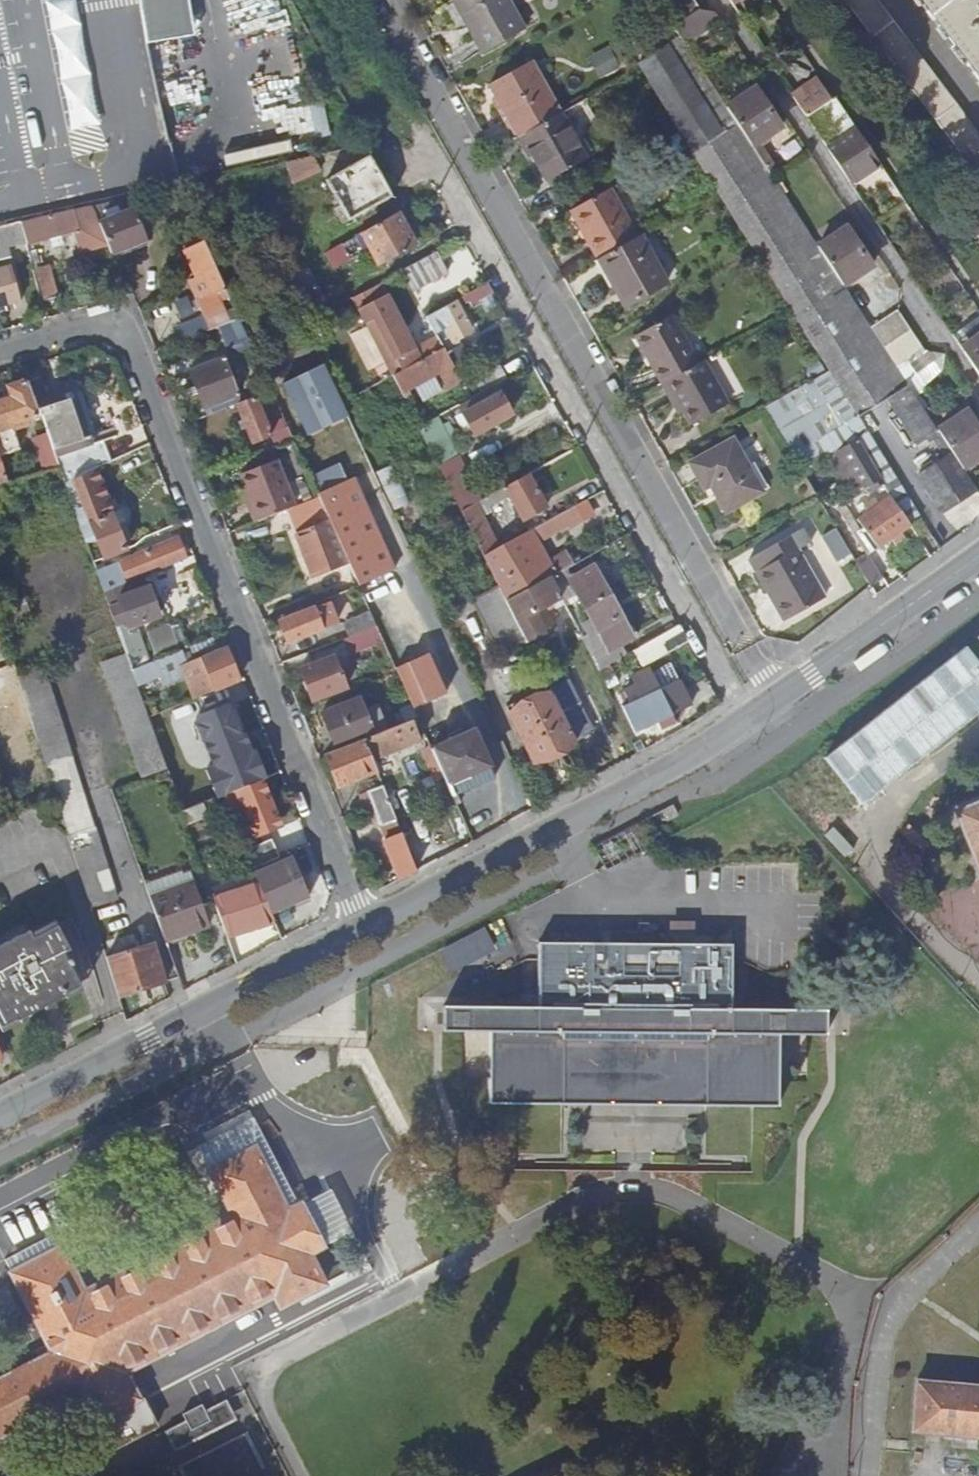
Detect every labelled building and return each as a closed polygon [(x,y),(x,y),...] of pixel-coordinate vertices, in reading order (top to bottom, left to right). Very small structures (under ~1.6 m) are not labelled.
[(74,128),(103,122),(80,0),(49,0),(74,128)] [(145,38),(192,30),(188,0),(138,0),(145,38)] [(459,0),(453,0),(471,33),(475,31),(459,0)] [(507,0),(459,0),(475,31),(471,33),(483,53),(524,30),(507,0)] [(696,0),(655,0),(661,9),(673,28),(702,9),(696,0)] [(978,183),(978,136),(876,0),(841,0),(978,183)] [(978,82),(978,0),(917,0),(978,82)] [(702,9),(673,28),(684,45),(722,19),(715,11),(702,9)] [(768,173),(751,146),(736,124),(724,132),(667,44),(637,64),(693,152),(692,153),(715,190),(753,251),(791,311),(828,370),(857,416),(888,398),(908,386),(895,365),(869,327),(852,302),(842,285),(817,247),(768,173)] [(559,113),(529,60),(488,83),(500,105),(504,104),(521,134),(559,113)] [(835,99),(826,85),(823,88),(813,83),(793,97),(807,117),(835,99)] [(780,127),(754,88),(725,107),(736,124),(751,146),(766,137),(780,127)] [(521,134),(504,104),(500,105),(517,135),(521,134)] [(584,158),(559,112),(559,113),(521,134),(517,135),(516,136),(528,157),(533,154),(546,179),(584,158)] [(879,165),(857,132),(829,150),(850,183),(879,165)] [(774,169),(759,147),(768,140),(766,137),(751,146),(768,173),(774,169)] [(318,153),(289,160),(294,178),(322,171),(318,153)] [(371,153),(327,177),(341,204),(336,206),(345,222),(356,216),(359,221),(377,211),(374,206),(394,195),(391,191),(396,188),(389,176),(385,178),(371,153)] [(635,235),(608,187),(574,207),(590,237),(586,239),(597,258),(635,235)] [(121,198),(92,204),(100,222),(126,211),(121,198)] [(100,222),(92,204),(74,208),(74,209),(23,222),(27,242),(51,236),(60,234),(74,230),(79,251),(109,244),(101,224),(100,222)] [(109,244),(112,253),(147,238),(134,207),(126,211),(100,222),(101,224),(109,244)] [(590,237),(574,207),(570,209),(586,239),(590,237)] [(398,212),(363,232),(380,263),(415,243),(398,212)] [(966,227),(978,245),(978,217),(966,227)] [(0,227),(0,259),(10,256),(3,226),(0,227)] [(871,266),(846,228),(817,247),(842,285),(871,266)] [(60,234),(51,236),(53,244),(63,242),(60,234)] [(665,282),(638,234),(635,235),(597,258),(615,289),(619,286),(629,303),(665,282)] [(179,326),(184,339),(217,326),(239,317),(206,242),(185,251),(196,276),(191,280),(200,298),(197,299),(205,316),(179,326)] [(437,249),(403,269),(415,290),(449,271),(437,249)] [(50,262),(36,267),(45,298),(59,294),(50,262)] [(0,268),(0,310),(20,305),(10,265),(0,268)] [(489,280),(471,290),(478,302),(495,293),(489,280)] [(356,299),(394,375),(444,348),(439,338),(416,351),(394,309),(391,307),(389,303),(391,302),(383,286),(356,299)] [(629,303),(619,286),(615,289),(624,305),(629,303)] [(478,302),(471,290),(463,295),(466,300),(470,297),(474,304),(478,302)] [(466,300),(463,295),(456,299),(459,304),(466,300)] [(439,338),(444,348),(457,370),(471,362),(459,339),(473,330),(459,304),(456,299),(427,315),(439,338)] [(921,349),(896,310),(869,327),(895,365),(921,349)] [(696,364),(669,315),(634,334),(661,383),(666,380),(696,364)] [(239,317),(217,326),(231,356),(252,346),(239,317)] [(955,341),(978,376),(978,325),(955,341)] [(444,348),(394,375),(402,391),(415,384),(434,374),(441,370),(449,384),(461,377),(457,370),(444,348)] [(224,357),(190,370),(205,408),(239,393),(224,357)] [(726,405),(701,360),(696,364),(666,380),(691,424),(726,405)] [(308,433),(348,414),(324,363),(283,381),(308,433)] [(483,390),(507,377),(500,365),(476,377),(483,390)] [(880,478),(889,495),(877,504),(873,499),(864,506),(868,511),(857,519),(864,528),(854,536),(867,554),(877,546),(877,547),(910,524),(921,516),(877,447),(857,416),(828,370),(763,407),(802,472),(841,449),(857,477),(853,480),(858,488),(862,486),(864,487),(880,478)] [(434,374),(415,384),(424,401),(430,398),(429,396),(442,388),(434,374)] [(22,422),(41,415),(36,402),(29,379),(9,385),(13,396),(0,400),(0,429),(11,426),(22,422)] [(41,415),(50,439),(61,467),(65,479),(94,468),(121,458),(113,437),(99,442),(76,382),(49,392),(51,396),(36,402),(41,415)] [(936,428),(908,386),(888,398),(920,446),(934,437),(947,457),(952,453),(936,428)] [(485,397),(475,401),(478,406),(466,414),(476,431),(511,412),(501,394),(487,402),(485,397)] [(256,397),(238,405),(252,441),(270,434),(256,397)] [(271,412),(284,442),(294,438),(280,408),(271,412)] [(965,410),(936,428),(952,453),(961,466),(978,454),(978,431),(965,410)] [(434,418),(419,425),(439,463),(453,456),(434,418)] [(22,422),(11,426),(13,431),(24,427),(22,422)] [(50,439),(38,443),(47,470),(61,467),(50,439)] [(731,439),(688,463),(697,480),(704,476),(724,512),(761,492),(731,439)] [(977,491),(961,466),(952,453),(947,457),(935,465),(959,501),(977,491)] [(249,502),(257,522),(290,508),(297,505),(277,459),(244,473),(254,499),(249,502)] [(319,471),(325,485),(346,475),(340,462),(319,471)] [(959,501),(935,465),(918,476),(926,490),(935,484),(941,494),(933,499),(942,512),(959,501)] [(113,513),(111,513),(94,468),(65,479),(83,532),(93,528),(105,558),(127,549),(113,513)] [(547,505),(529,472),(506,486),(523,518),(547,505)] [(356,476),(318,492),(320,495),(348,562),(357,584),(395,568),(356,476)] [(941,494),(935,484),(926,490),(933,499),(941,494)] [(348,562),(320,495),(303,502),(297,505),(290,508),(300,533),(297,534),(314,576),(348,562)] [(498,546),(476,502),(461,510),(484,554),(498,546)] [(584,517),(577,503),(531,528),(537,539),(568,522),(570,526),(584,517)] [(122,510),(113,513),(118,524),(126,521),(122,510)] [(838,525),(824,533),(839,559),(853,552),(838,525)] [(810,542),(801,528),(748,560),(766,591),(771,587),(789,618),(823,598),(796,550),(810,542)] [(178,537),(97,570),(104,592),(141,577),(187,558),(178,537)] [(514,595),(541,580),(522,545),(517,548),(512,539),(498,546),(484,554),(489,565),(496,562),(500,569),(493,572),(499,583),(506,580),(514,595)] [(594,565),(569,579),(609,650),(634,637),(611,595),(618,592),(610,575),(602,579),(594,565)] [(562,597),(550,575),(541,580),(514,595),(507,599),(527,640),(546,631),(535,611),(562,597)] [(141,577),(104,592),(116,624),(127,621),(129,627),(160,616),(150,587),(145,589),(141,577)] [(789,618),(771,587),(766,591),(783,621),(789,618)] [(328,597),(322,600),(304,607),(306,611),(323,604),(330,601),(328,597)] [(304,607),(279,617),(289,641),(338,622),(330,601),(323,604),(306,611),(304,607)] [(344,622),(350,636),(377,625),(370,611),(344,622)] [(664,634),(673,650),(688,641),(679,626),(664,634)] [(374,627),(344,639),(350,655),(380,642),(374,627)] [(644,665),(673,650),(664,634),(635,650),(644,665)] [(824,750),(860,801),(978,715),(978,656),(970,644),(824,750)] [(188,663),(182,650),(141,666),(132,670),(138,685),(183,667),(196,698),(218,689),(239,680),(227,647),(188,663)] [(132,670),(141,666),(135,648),(126,652),(132,670)] [(397,668),(398,671),(413,706),(445,691),(428,653),(397,668)] [(345,679),(343,673),(342,670),(341,667),(339,661),(337,656),(302,669),(313,699),(348,686),(345,679)] [(339,661),(341,667),(342,670),(351,667),(348,658),(339,661)] [(45,667),(18,675),(27,702),(31,715),(34,722),(40,743),(47,764),(73,756),(45,667)] [(244,693),(239,680),(218,689),(220,694),(215,696),(218,702),(222,700),(223,701),(244,693)] [(534,761),(577,740),(562,710),(549,684),(506,706),(534,761)] [(34,722),(31,715),(21,718),(10,687),(0,690),(0,726),(20,720),(24,733),(25,732),(30,746),(40,743),(34,722)] [(663,688),(627,706),(639,730),(659,720),(664,727),(679,720),(663,688)] [(364,737),(375,734),(360,697),(323,712),(337,748),(364,737)] [(562,710),(577,740),(594,731),(580,701),(562,710)] [(243,709),(219,717),(221,723),(218,724),(228,754),(258,743),(248,714),(245,715),(243,709)] [(415,725),(421,722),(418,717),(375,734),(364,737),(373,758),(421,740),(415,725)] [(439,764),(453,794),(494,775),(474,730),(458,737),(457,735),(446,740),(447,742),(433,748),(434,751),(439,764)] [(339,785),(377,770),(373,758),(364,737),(337,748),(326,753),(339,785)] [(263,778),(267,777),(260,761),(257,762),(250,747),(209,763),(222,795),(223,795),(242,840),(282,824),(263,778)] [(432,767),(439,764),(434,751),(427,754),(432,767)] [(97,827),(73,756),(47,764),(57,797),(70,835),(97,827)] [(404,877),(418,870),(383,785),(359,794),(364,808),(362,809),(365,817),(378,812),(404,877)] [(978,879),(978,878),(978,802),(952,813),(978,879)] [(202,804),(183,811),(188,825),(207,817),(202,804)] [(666,805),(657,810),(664,821),(672,816),(666,805)] [(70,835),(91,905),(118,897),(97,827),(70,835)] [(281,857),(273,839),(246,850),(254,869),(281,857)] [(259,883),(260,886),(272,914),(310,898),(294,858),(255,874),(259,882),(259,883)] [(255,874),(211,889),(214,898),(228,937),(274,921),(272,914),(260,886),(259,883),(259,882),(255,874)] [(198,882),(152,897),(167,941),(213,925),(198,882)] [(2,1026),(17,1018),(19,1020),(66,996),(65,993),(81,985),(71,965),(73,964),(67,951),(71,949),(58,924),(33,937),(30,929),(0,945),(0,1023),(2,1026)] [(610,930),(610,942),(652,943),(652,931),(610,930)] [(153,942),(107,956),(120,997),(165,983),(153,942)] [(610,942),(539,942),(537,1007),(537,1030),(491,1031),(490,1103),(562,1104),(563,1084),(706,1086),(706,1105),(778,1106),(779,1034),(733,1032),(733,1009),(732,944),(652,943),(610,942)] [(443,1031),(491,1031),(537,1030),(537,1007),(444,1006),(443,1031)] [(826,1010),(733,1009),(733,1032),(779,1034),(827,1035),(826,1010)] [(706,1086),(563,1084),(562,1104),(706,1105),(706,1086)] [(324,1285),(308,1255),(321,1248),(299,1206),(286,1212),(253,1148),(208,1171),(231,1216),(82,1292),(59,1248),(10,1274),(51,1353),(0,1379),(0,1437),(79,1396),(108,1451),(152,1429),(133,1392),(124,1373),(272,1297),(278,1309),(324,1285)] [(124,1373),(133,1392),(152,1382),(143,1363),(124,1373)] [(908,1377),(902,1437),(978,1445),(978,1384),(908,1377)] [(163,1432),(173,1451),(235,1420),(225,1401),(204,1412),(209,1422),(189,1432),(184,1422),(163,1432)] [(200,1404),(181,1414),(184,1422),(189,1432),(209,1422),(204,1412),(200,1404)]
